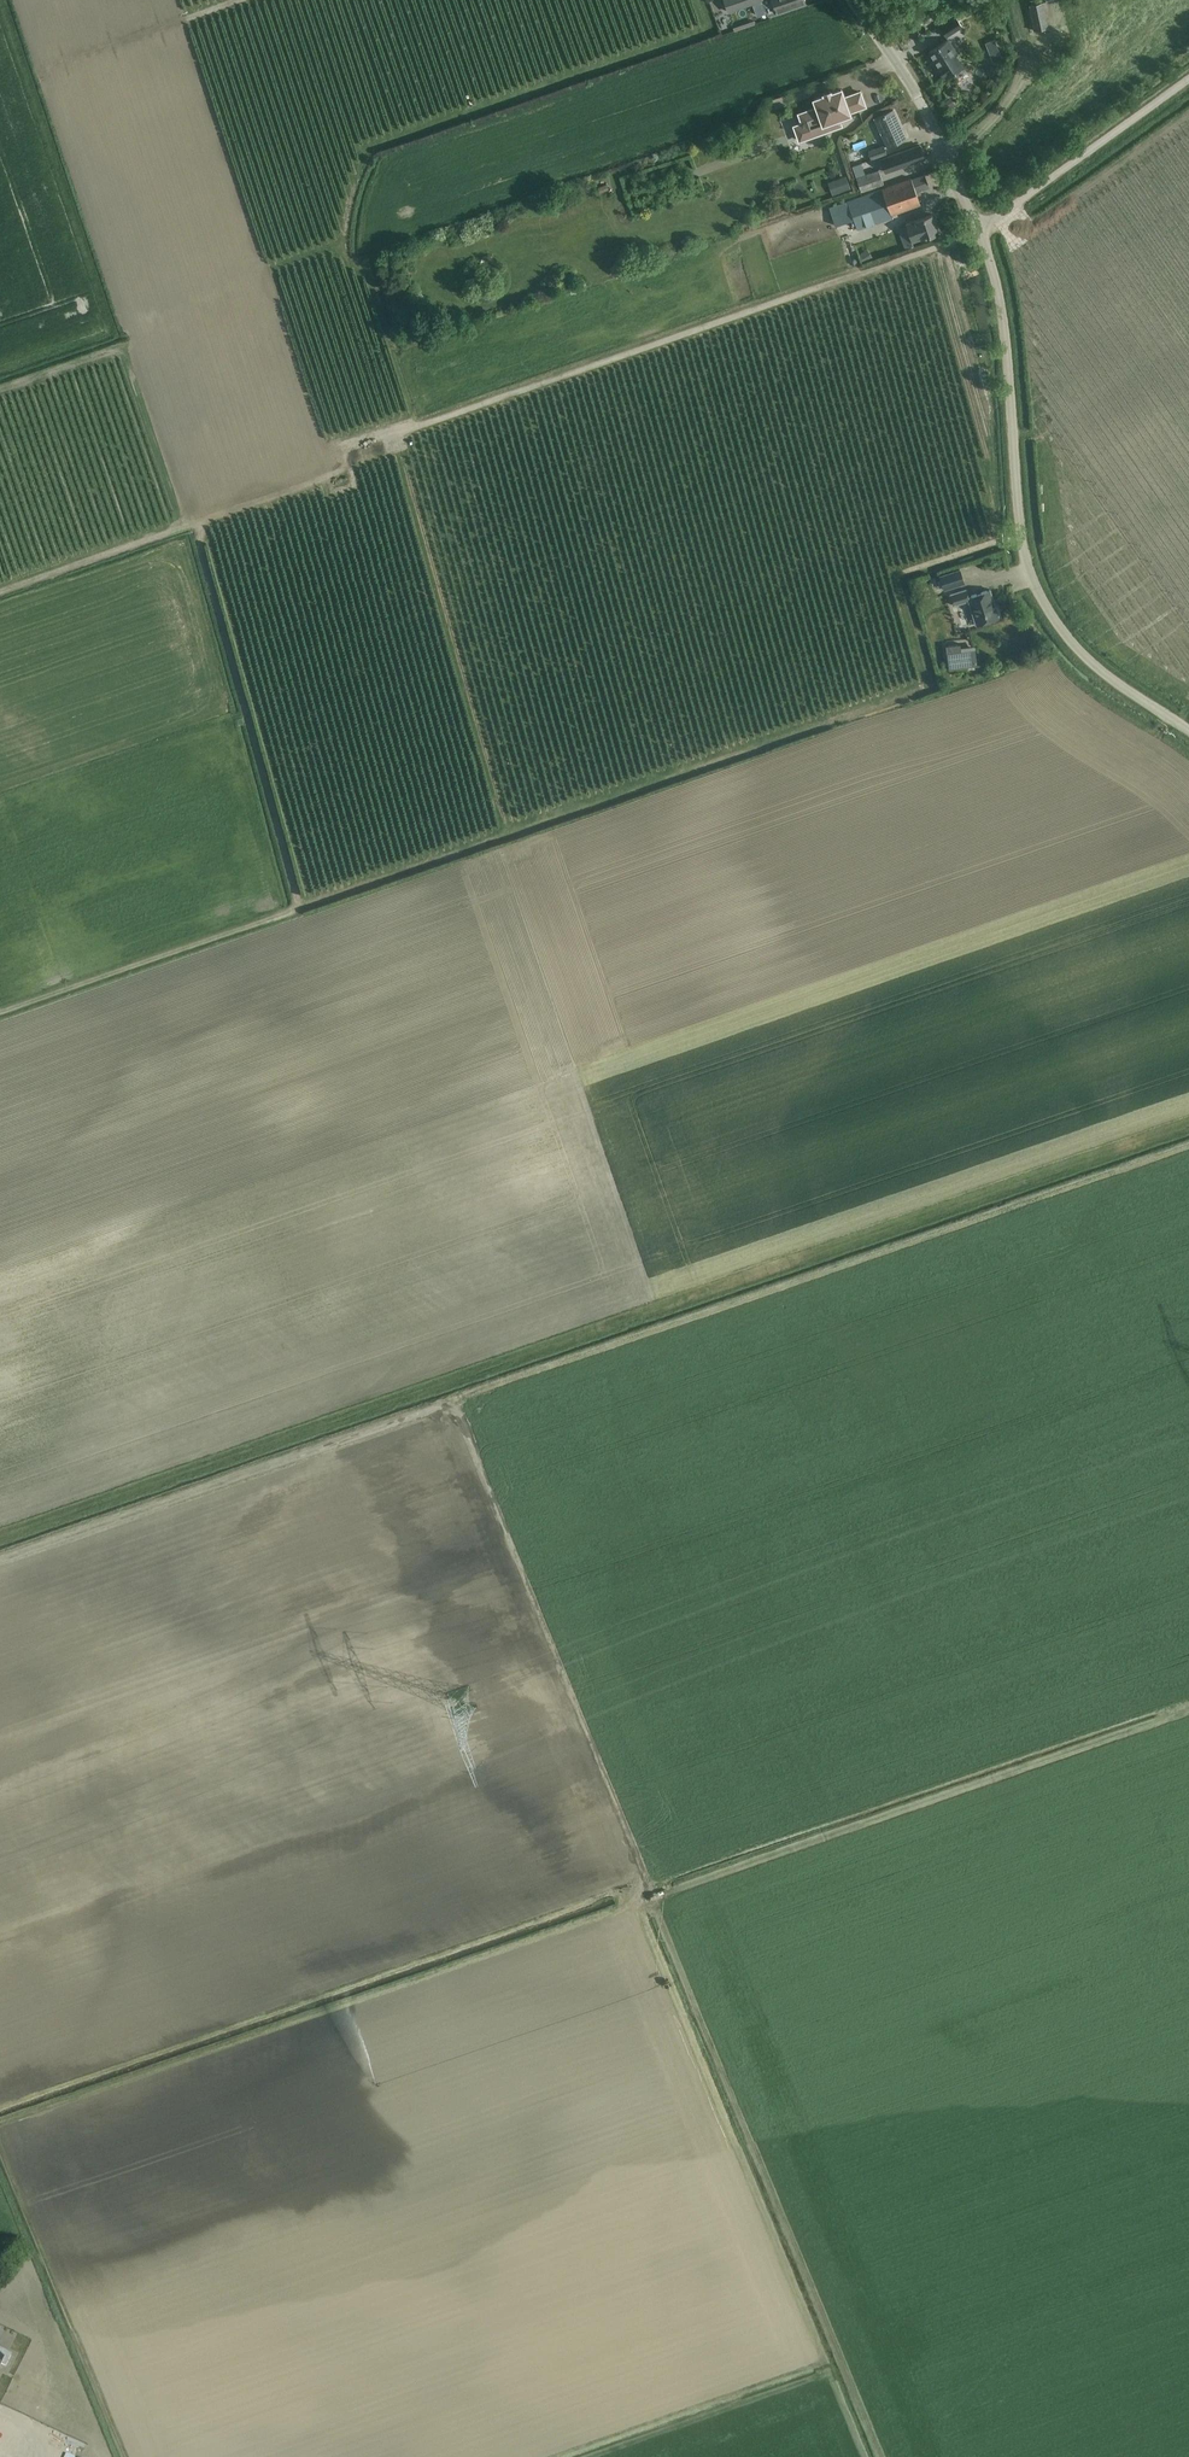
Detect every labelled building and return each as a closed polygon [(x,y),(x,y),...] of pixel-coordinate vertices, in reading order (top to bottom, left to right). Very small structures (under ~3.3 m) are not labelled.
[(728,11),(729,12),(754,3),(763,0),(725,0),(728,11)] [(763,0),(754,3),(758,15),(767,12),(763,0)] [(763,0),(767,12),(768,16),(777,12),(795,6),(806,2),(805,0),(763,0)] [(1049,28),(1044,2),(1029,5),(1035,31),(1049,28)] [(941,28),(946,36),(962,25),(957,17),(941,28)] [(720,36),(731,34),(727,18),(717,20),(720,36)] [(937,66),(944,77),(946,76),(947,77),(963,67),(956,55),(958,54),(948,39),(930,51),(939,65),(937,66)] [(986,51),(990,60),(1000,55),(997,47),(986,51)] [(793,125),(799,140),(842,125),(839,118),(851,114),(850,111),(866,106),(861,91),(845,97),(842,88),(832,92),(831,91),(824,93),(825,95),(815,98),(818,107),(799,114),(802,122),(793,125)] [(951,97),(944,101),(948,108),(955,103),(951,97)] [(894,109),(883,114),(875,118),(888,146),(907,138),(894,109)] [(887,171),(914,162),(925,157),(920,144),(882,159),(887,171)] [(869,151),(872,159),(888,153),(885,145),(869,151)] [(850,171),(864,166),(862,159),(848,164),(850,171)] [(857,178),(861,191),(884,184),(880,171),(857,178)] [(848,200),(858,229),(894,216),(893,213),(909,208),(921,203),(917,192),(930,187),(925,174),(913,179),(912,178),(901,182),(883,188),(848,200)] [(846,176),(833,180),(838,192),(850,188),(846,176)] [(921,218),(906,223),(909,231),(912,242),(922,239),(922,238),(927,236),(939,232),(933,214),(921,218)] [(866,250),(860,254),(865,262),(872,258),(866,250)] [(334,494),(346,491),(345,484),(332,488),(334,494)] [(960,569),(941,575),(945,588),(964,582),(960,569)] [(979,623),(988,621),(999,617),(991,589),(969,596),(967,589),(951,594),(954,605),(969,600),(970,605),(973,604),(979,623)] [(958,639),(975,635),(968,610),(951,614),(958,639)] [(961,644),(946,645),(948,667),(977,664),(975,645),(961,647),(961,644)] [(1,2364),(5,2367),(11,2355),(0,2350),(0,2365),(1,2364)]
